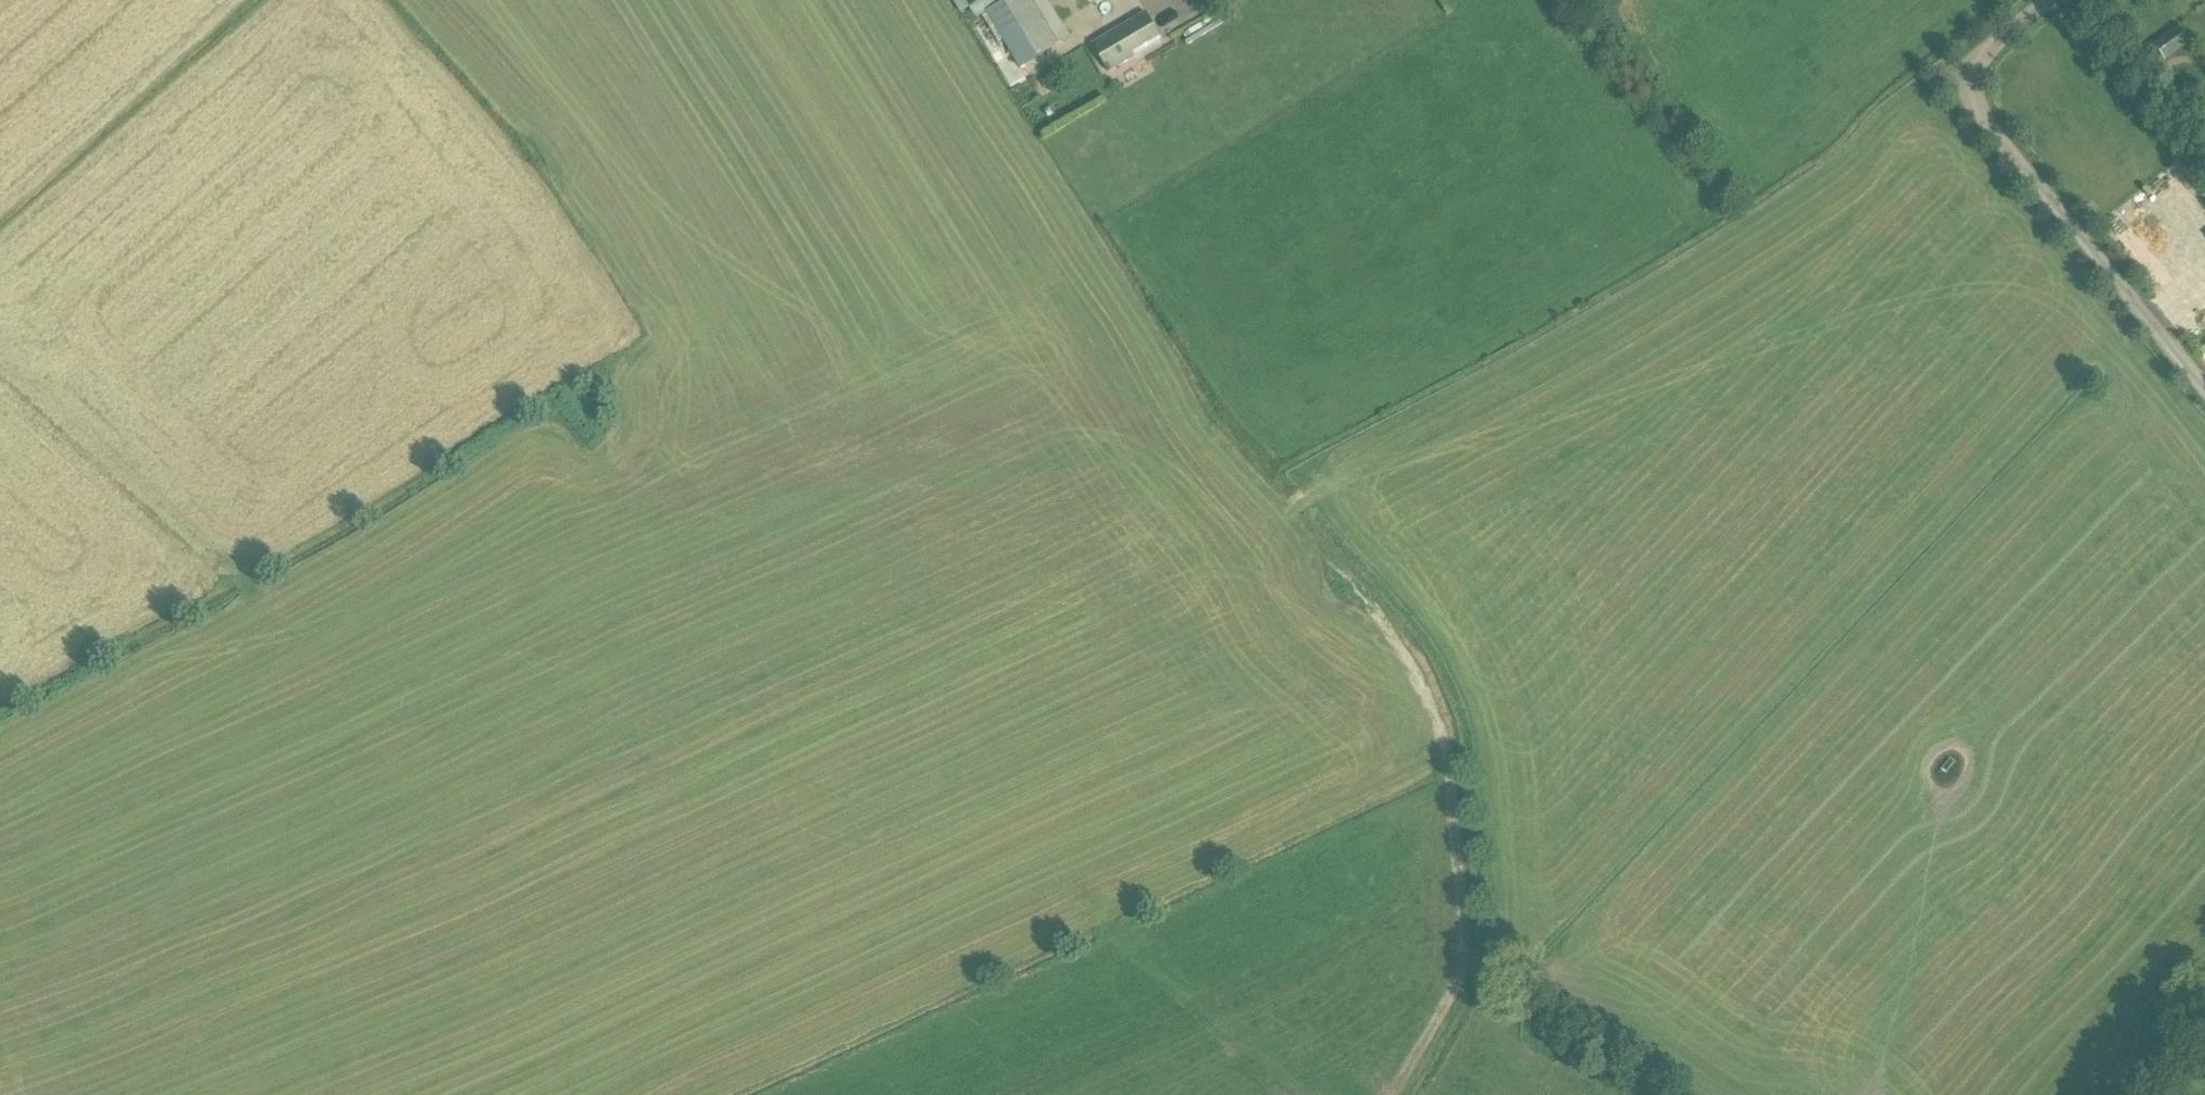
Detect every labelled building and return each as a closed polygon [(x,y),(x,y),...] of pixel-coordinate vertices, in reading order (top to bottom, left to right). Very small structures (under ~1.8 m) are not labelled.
[(1000,0),(953,0),(960,13),(968,8),(974,19),(987,12),(1001,3),(1000,0)] [(1003,1),(1037,58),(1039,61),(1071,41),(1046,0),(1002,0),(1003,1)] [(1037,58),(1003,1),(1001,3),(987,12),(1021,67),(1037,58)] [(1147,13),(1094,44),(1111,74),(1165,43),(1147,13)] [(2185,44),(2175,30),(2154,45),(2164,59),(2185,44)]
